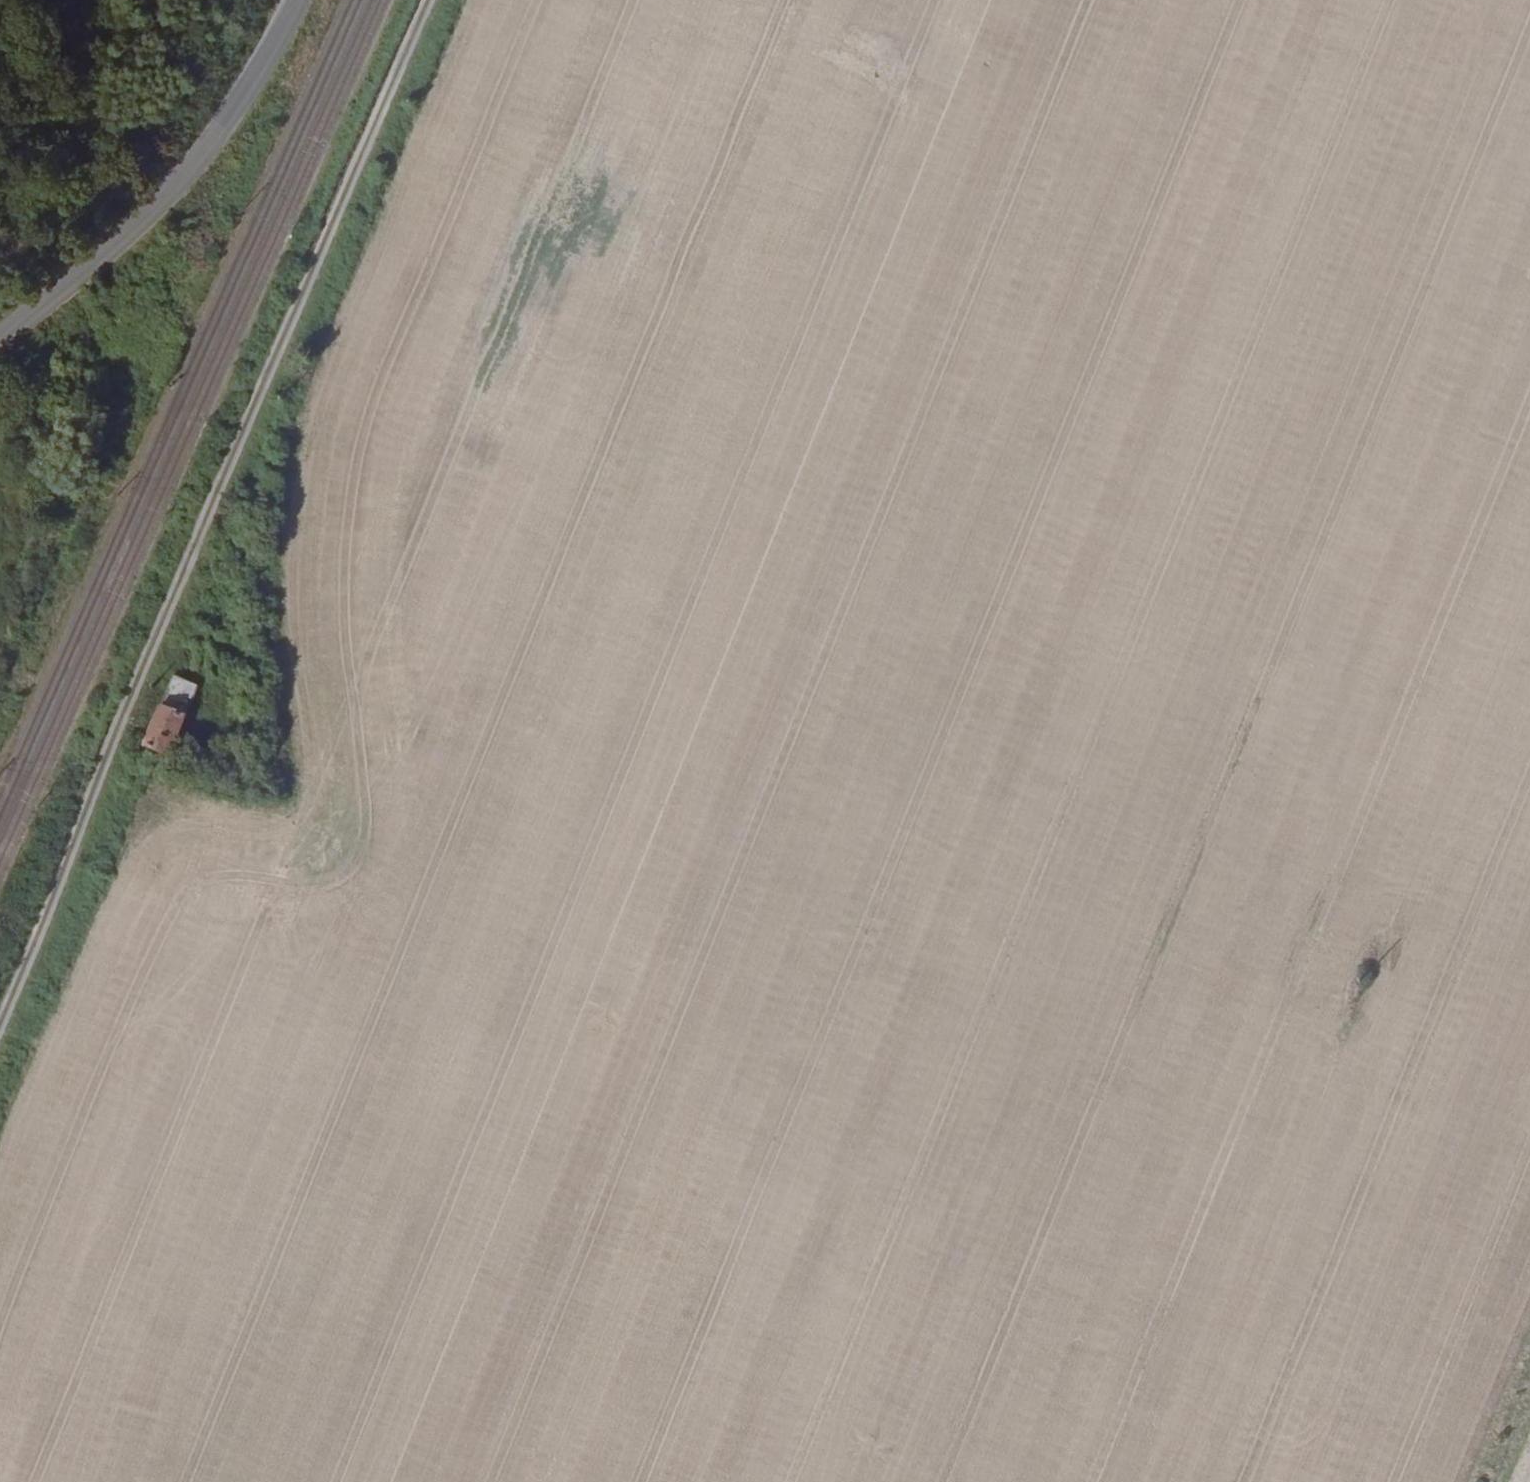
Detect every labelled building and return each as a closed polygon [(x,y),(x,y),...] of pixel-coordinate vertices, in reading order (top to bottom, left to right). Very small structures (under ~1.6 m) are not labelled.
[(176,750),(191,715),(165,705),(150,739),(176,750)]
